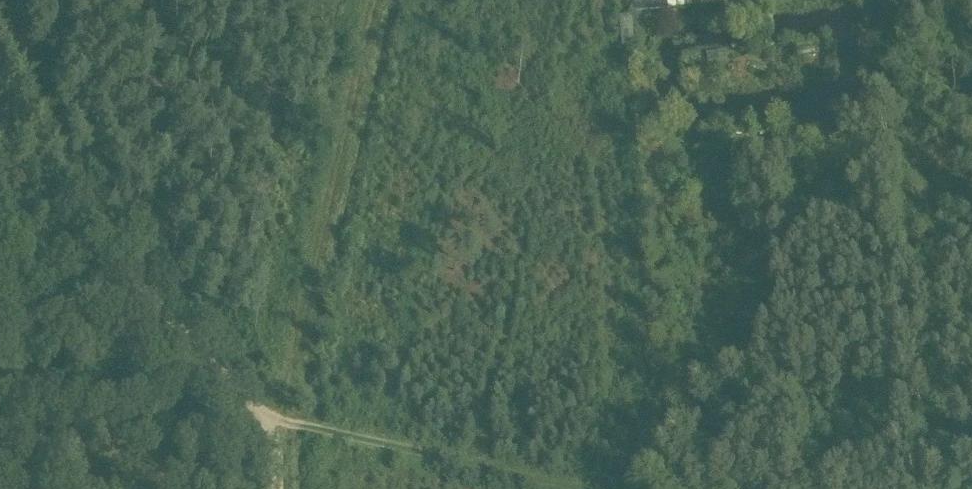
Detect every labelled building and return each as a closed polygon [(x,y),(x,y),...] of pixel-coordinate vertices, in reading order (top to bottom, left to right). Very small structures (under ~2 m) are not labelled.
[(675,10),(675,0),(639,1),(639,10),(675,10)] [(626,16),(627,38),(639,37),(637,15),(626,16)]
